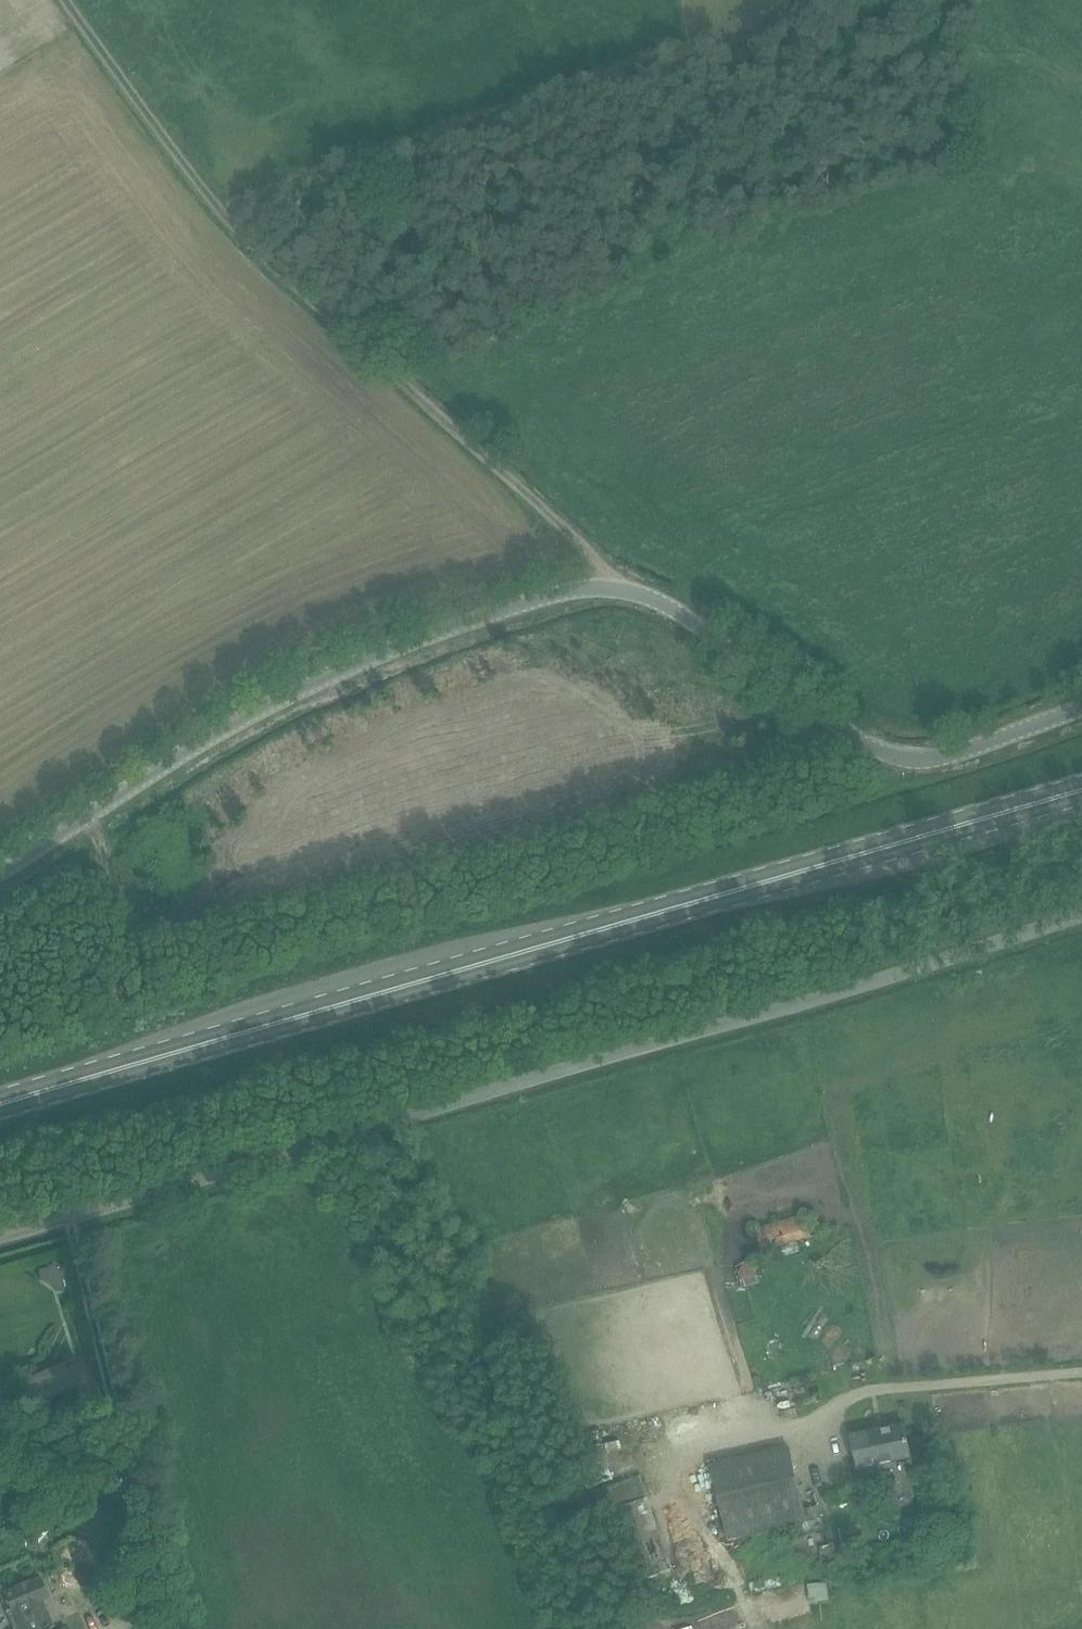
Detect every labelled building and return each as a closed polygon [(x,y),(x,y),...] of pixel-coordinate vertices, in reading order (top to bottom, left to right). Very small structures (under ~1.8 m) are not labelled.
[(762,1252),(812,1237),(805,1215),(755,1230),(762,1252)] [(771,1250),(754,1255),(760,1276),(777,1271),(771,1250)] [(743,1287),(760,1282),(754,1261),(737,1266),(743,1287)] [(891,1462),(911,1457),(905,1425),(852,1436),(861,1478),(892,1471),(891,1462)] [(807,1522),(790,1448),(712,1466),(729,1540),(807,1522)] [(15,1628),(49,1628),(36,1600),(47,1596),(40,1580),(28,1585),(27,1583),(16,1587),(18,1590),(6,1595),(19,1627),(15,1628)]
